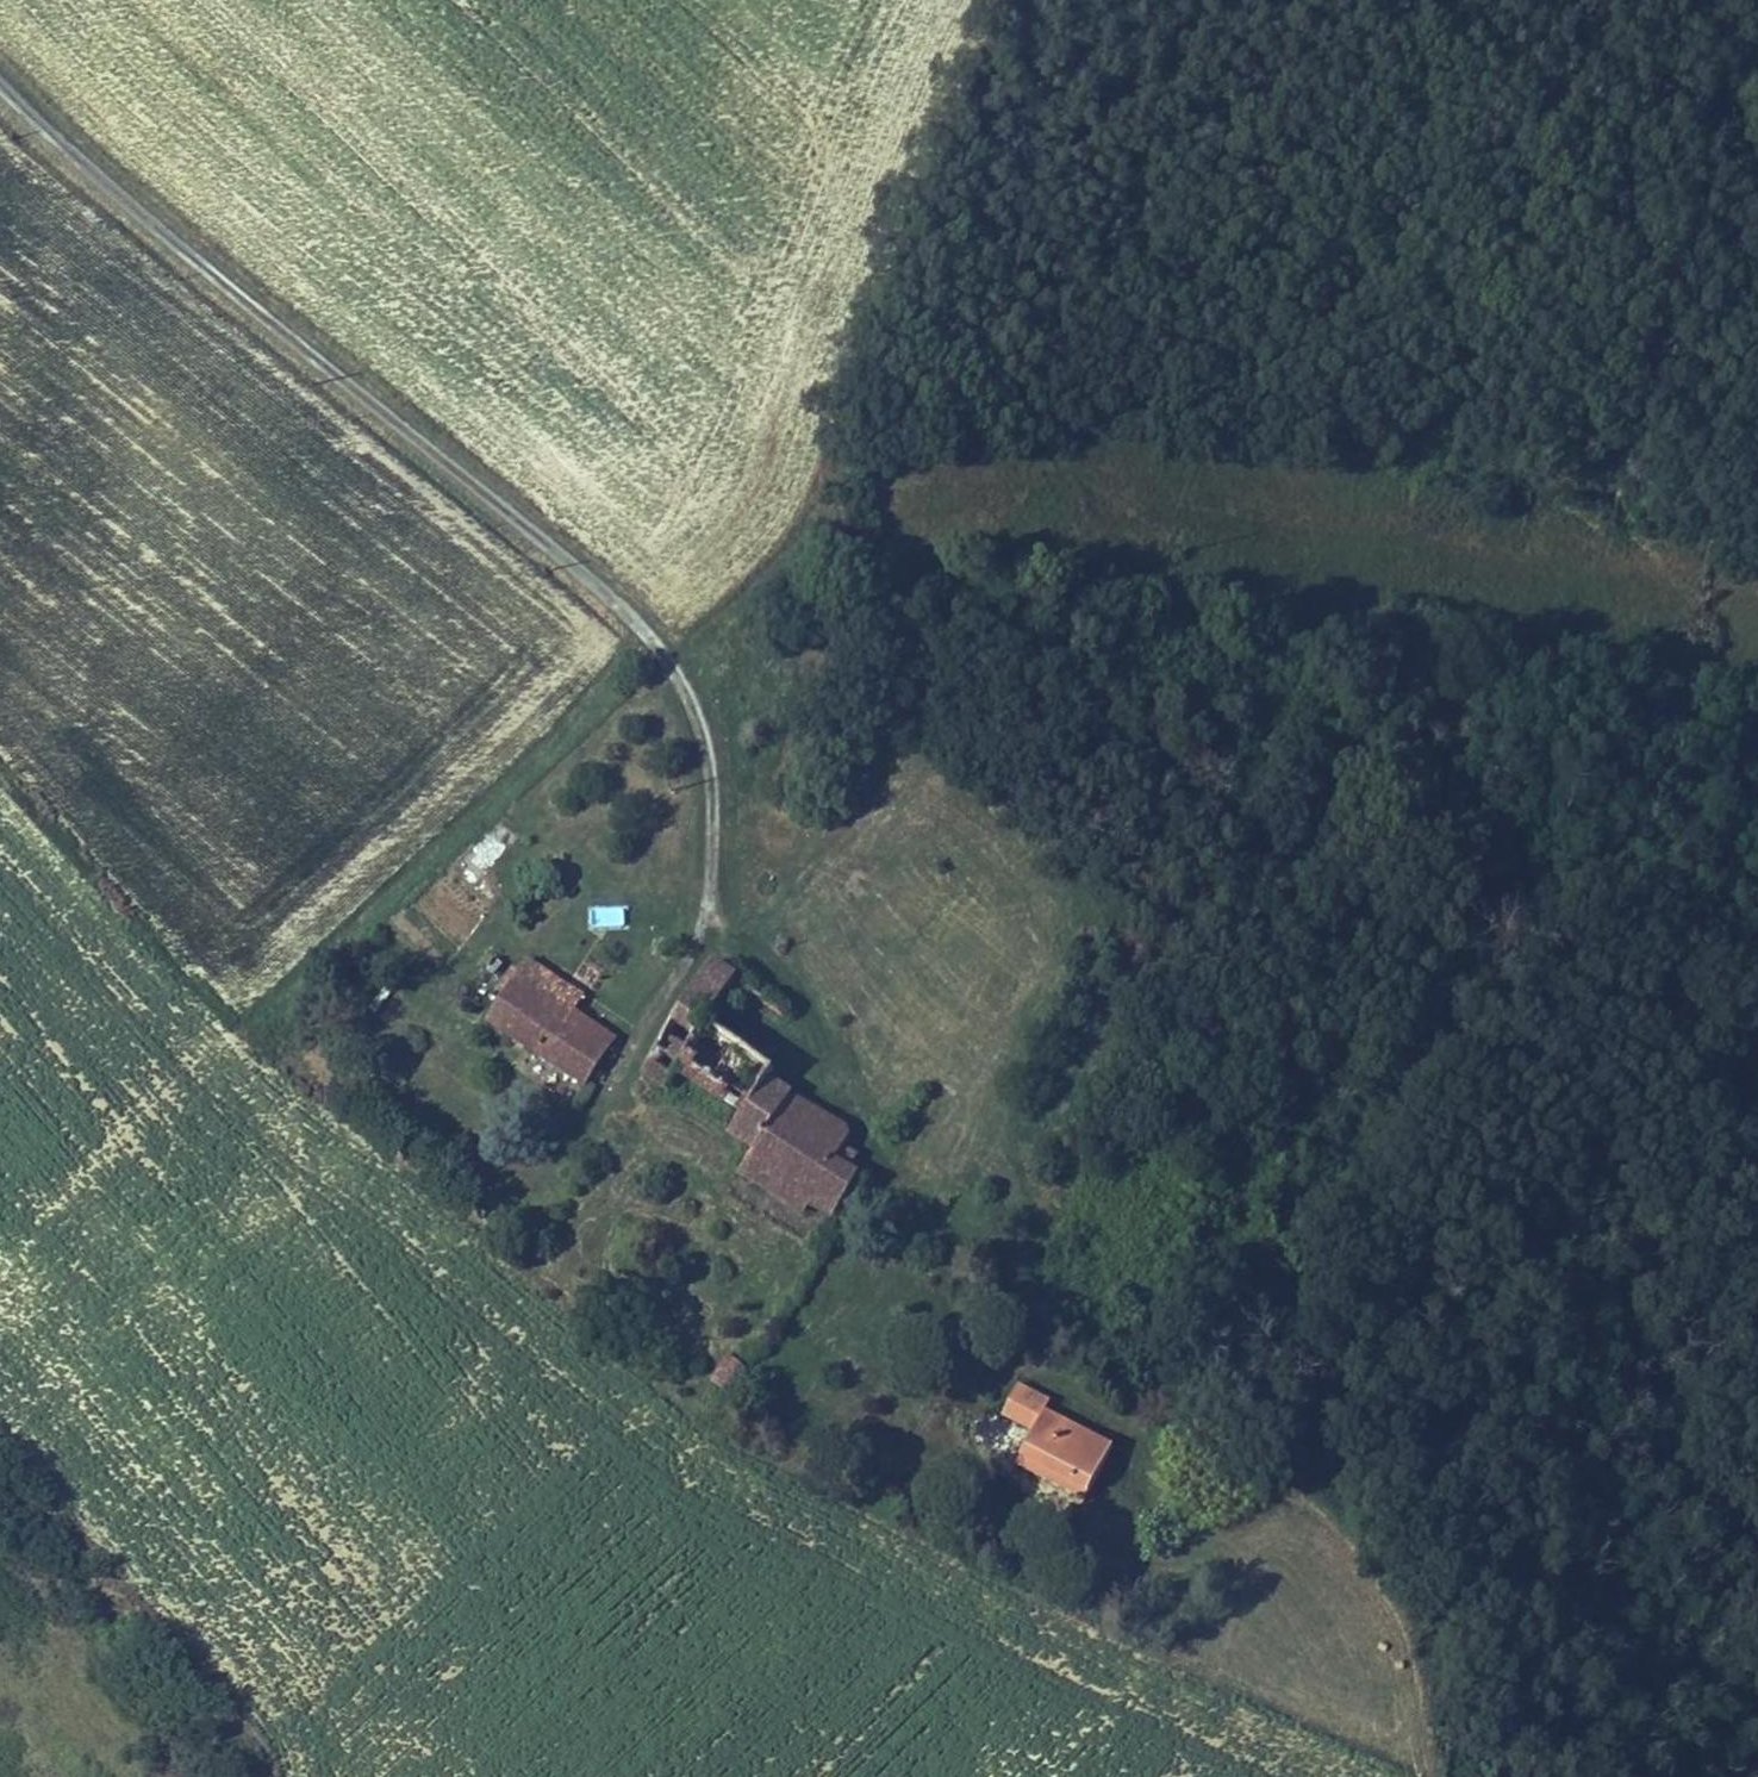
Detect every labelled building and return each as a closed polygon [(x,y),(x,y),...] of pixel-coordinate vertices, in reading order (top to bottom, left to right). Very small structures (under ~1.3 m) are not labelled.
[(495,818),(460,873),(482,887),(517,831),(495,818)] [(526,975),(517,990),(571,1026),(581,1011),(526,975)] [(669,1107),(680,1088),(711,1040),(738,996),(711,979),(642,1090),(669,1107)] [(613,1055),(571,1026),(517,990),(490,1032),(585,1096),(613,1055)] [(711,1040),(680,1088),(698,1098),(728,1052),(711,1040)] [(728,1052),(698,1098),(718,1110),(746,1063),(728,1052)] [(746,1063),(718,1110),(744,1127),(749,1129),(770,1097),(778,1084),(746,1063)] [(749,1129),(744,1127),(732,1146),(754,1160),(739,1182),(780,1208),(794,1187),(819,1202),(810,1216),(830,1229),(857,1189),(844,1181),(859,1158),(842,1148),(845,1144),(770,1097),(749,1129)] [(794,1187),(780,1208),(804,1224),(810,1216),(819,1202),(794,1187)] [(732,1411),(749,1384),(728,1371),(713,1398),(732,1411)] [(1013,1482),(1081,1518),(1108,1467),(1042,1432),(1047,1421),(1014,1403),(999,1432),(1030,1449),(1013,1482)]
